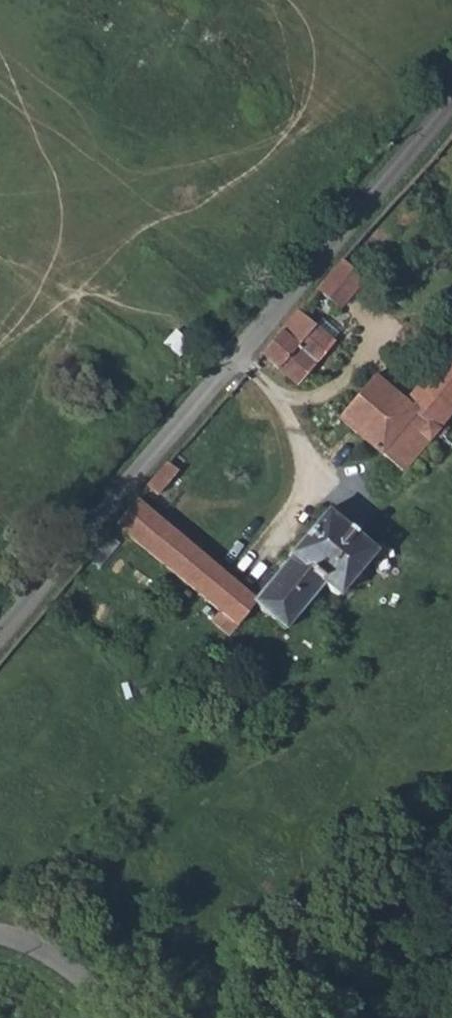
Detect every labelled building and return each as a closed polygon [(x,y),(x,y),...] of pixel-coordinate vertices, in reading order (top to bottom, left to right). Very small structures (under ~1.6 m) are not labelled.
[(361,254),(352,246),(341,259),(351,267),(361,254)] [(365,281),(341,259),(313,291),(338,312),(365,281)] [(312,324),(296,310),(259,353),(277,370),(279,369),(294,383),(338,332),(320,316),(312,324)] [(447,429),(439,422),(451,407),(451,345),(403,402),(372,376),(337,418),(399,471),(434,431),(440,436),(447,429)] [(177,471),(166,462),(147,485),(157,493),(177,471)] [(252,599),(135,499),(114,523),(233,625),(252,604),(281,629),(321,584),(335,596),(372,552),(323,510),(286,555),(288,556),(252,599)]
